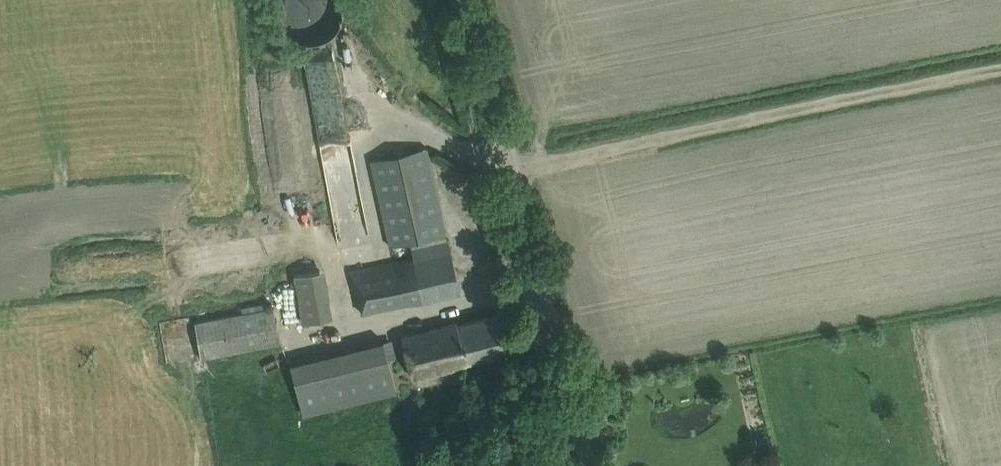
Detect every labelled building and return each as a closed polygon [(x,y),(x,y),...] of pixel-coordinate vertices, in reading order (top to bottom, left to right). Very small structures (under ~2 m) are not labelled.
[(299,1),(300,16),(293,16),(296,47),(349,42),(346,0),(313,0),(299,1)] [(389,246),(409,242),(413,256),(350,271),(353,286),(356,286),(363,313),(460,291),(448,238),(447,238),(426,147),(369,159),(389,246)] [(294,274),(303,322),(328,317),(319,269),(294,274)] [(200,358),(279,342),(272,307),(193,323),(200,358)] [(457,321),(401,335),(411,377),(466,364),(465,360),(506,351),(496,313),(458,323),(457,321)] [(396,391),(383,340),(290,363),(303,414),(396,391)]
